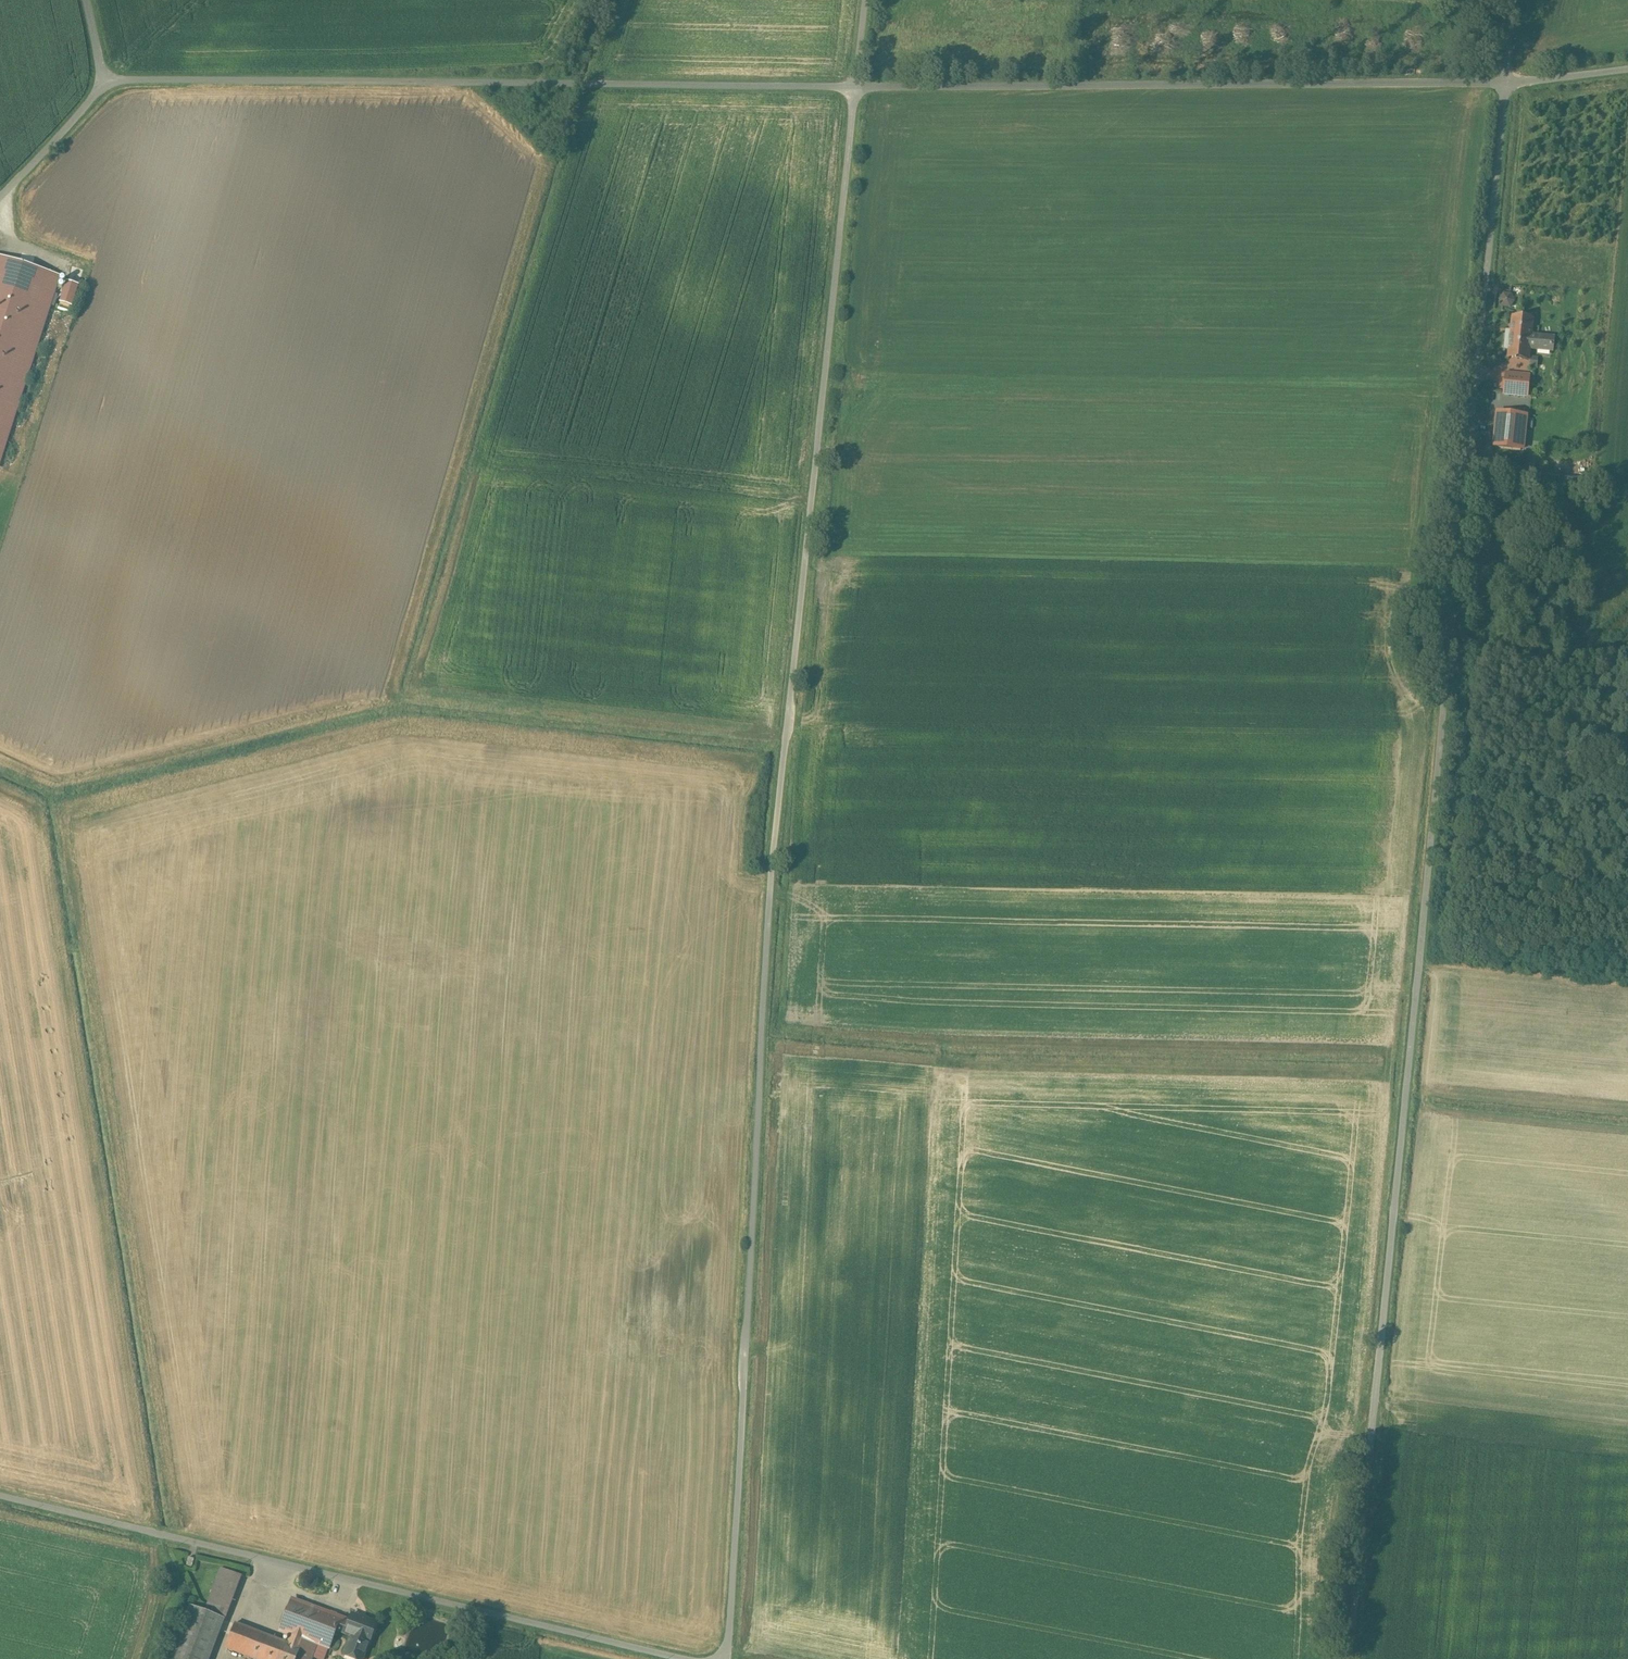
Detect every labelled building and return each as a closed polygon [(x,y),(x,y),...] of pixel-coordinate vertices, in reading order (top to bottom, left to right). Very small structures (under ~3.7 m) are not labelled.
[(60,277),(0,258),(0,464),(60,277)] [(67,283),(59,304),(72,309),(79,287),(67,283)] [(1516,304),(1512,291),(1500,295),(1505,308),(1516,304)] [(1533,321),(1513,318),(1509,356),(1529,359),(1530,349),(1553,352),(1554,338),(1531,336),(1533,321)] [(1528,376),(1507,374),(1504,394),(1526,397),(1528,376)] [(1523,416),(1498,413),(1498,414),(1494,447),(1494,448),(1495,448),(1520,450),(1520,451),(1521,451),(1524,416),(1523,416)] [(1547,487),(1559,487),(1559,475),(1547,475),(1547,487)] [(1560,489),(1579,491),(1580,478),(1561,477),(1560,489)] [(241,1576),(220,1568),(203,1611),(203,1612),(223,1619),(224,1620),(241,1576)] [(338,1617),(292,1600),(280,1630),(316,1644),(327,1648),(331,1638),(334,1630),(338,1617)] [(189,1606),(169,1658),(207,1658),(223,1619),(203,1612),(203,1611),(189,1606)] [(375,1623),(351,1614),(348,1621),(338,1617),(334,1630),(350,1636),(367,1642),(368,1643),(375,1623)] [(234,1623),(224,1648),(254,1658),(311,1658),(316,1644),(290,1634),(286,1643),(234,1623)] [(350,1636),(343,1655),(353,1658),(361,1658),(367,1642),(350,1636)] [(337,1640),(331,1638),(327,1648),(333,1650),(337,1640)]
